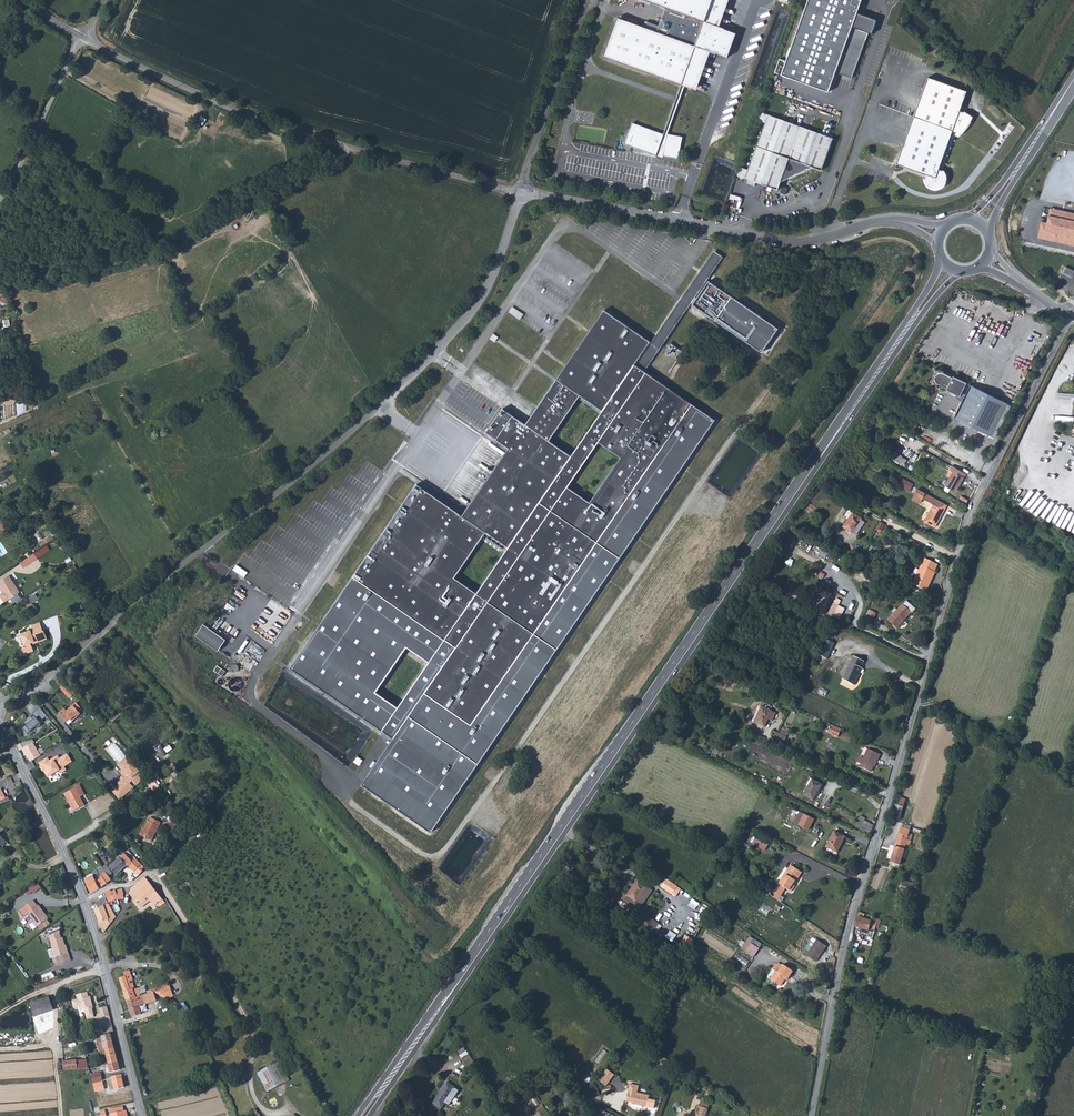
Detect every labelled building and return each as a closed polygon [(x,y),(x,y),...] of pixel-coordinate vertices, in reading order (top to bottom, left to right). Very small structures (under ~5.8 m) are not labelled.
[(655,2),(666,6),(659,25),(657,32),(646,28),(618,18),(604,55),(682,84),(685,85),(694,88),(708,50),(716,53),(717,53),(728,57),(738,32),(718,25),(727,0),(650,0),(655,2)] [(787,60),(780,58),(776,71),(831,91),(838,72),(853,77),(870,31),(875,33),(880,19),(859,11),(863,0),(809,0),(787,60)] [(648,21),(646,28),(657,32),(659,25),(648,21)] [(929,75),(915,115),(954,129),(958,130),(956,133),(959,134),(962,133),(965,131),(969,125),(971,122),(975,114),(965,109),(965,111),(961,109),(968,90),(929,75)] [(685,85),(682,84),(664,133),(664,134),(662,140),(666,141),(667,133),(668,133),(685,85)] [(769,114),(761,112),(758,119),(766,122),(769,114)] [(749,169),(746,177),(779,189),(782,181),(814,166),(823,169),(834,138),(769,114),(766,122),(749,169)] [(915,115),(897,162),(928,173),(927,177),(925,178),(926,180),(927,183),(929,185),(932,186),(934,188),(937,188),(940,187),(943,186),(945,184),(946,182),(948,179),(948,177),(948,174),(947,171),(945,169),(944,169),(940,168),(954,129),(915,115)] [(632,122),(625,143),(657,155),(658,152),(664,153),(663,155),(679,158),(683,136),(668,133),(667,133),(666,141),(662,140),(664,134),(664,133),(632,122)] [(954,129),(940,168),(944,169),(956,133),(958,130),(954,129)] [(749,169),(741,166),(738,174),(746,177),(749,169)] [(1053,209),(1050,223),(1044,222),(1040,238),(1073,245),(1073,213),(1053,209)] [(1073,276),(1073,269),(1065,266),(1063,273),(1073,276)] [(710,281),(694,304),(763,351),(779,327),(710,281)] [(510,312),(521,319),(524,313),(513,307),(510,312)] [(394,738),(364,783),(432,831),(715,419),(635,366),(649,347),(652,343),(604,311),(586,337),(526,425),(503,410),(499,416),(487,434),(510,449),(502,460),(478,495),(463,517),(429,493),(417,485),(381,539),(292,667),(394,738)] [(668,349),(680,358),(683,353),(671,344),(668,349)] [(940,371),(939,370),(937,371),(936,371),(934,372),(933,373),(932,374),(931,376),(931,377),(931,379),(931,381),(931,382),(932,384),(933,385),(935,386),(936,384),(934,383),(933,381),(933,380),(933,378),(933,376),(934,374),(936,373),(938,373),(939,373),(940,373),(941,373),(942,371),(940,371)] [(954,397),(960,400),(963,395),(959,393),(964,383),(951,376),(950,377),(941,373),(940,373),(939,373),(938,373),(936,373),(934,374),(933,376),(933,378),(933,380),(933,381),(934,383),(936,384),(945,389),(944,390),(955,395),(954,397)] [(981,391),(968,384),(963,395),(960,400),(953,415),(990,436),(1006,404),(989,396),(981,391)] [(901,455),(893,451),(890,456),(898,461),(901,455)] [(965,472),(950,463),(948,467),(952,469),(944,484),(955,490),(965,472)] [(946,504),(916,490),(914,494),(922,497),(921,499),(933,504),(924,522),(935,527),(946,504)] [(922,497),(914,494),(911,500),(918,504),(921,499),(922,497)] [(863,516),(854,511),(845,526),(854,531),(863,516)] [(24,568),(39,559),(36,553),(21,562),(24,568)] [(938,566),(925,560),(922,568),(924,569),(918,581),(915,580),(913,586),(927,592),(936,573),(935,572),(938,566)] [(922,568),(915,580),(918,581),(924,569),(922,568)] [(9,575),(0,581),(0,583),(1,585),(1,586),(4,592),(9,599),(20,593),(9,575)] [(9,599),(4,592),(3,593),(0,595),(5,602),(9,599)] [(36,594),(30,598),(33,602),(39,598),(36,594)] [(795,609),(778,600),(776,604),(793,614),(795,609)] [(895,614),(889,621),(894,626),(896,624),(897,625),(899,624),(901,626),(913,614),(905,606),(896,615),(895,614)] [(873,619),(868,617),(865,624),(870,627),(873,619)] [(39,621),(31,624),(32,628),(34,633),(42,630),(39,621)] [(196,635),(220,650),(227,638),(204,624),(196,635)] [(32,628),(20,633),(23,643),(22,647),(23,653),(32,650),(30,643),(45,638),(43,630),(42,630),(34,633),(32,628)] [(828,639),(821,655),(828,659),(836,644),(828,639)] [(859,647),(856,652),(855,651),(848,665),(859,671),(865,657),(864,656),(867,650),(859,647)] [(242,678),(233,678),(233,689),(242,689),(242,678)] [(78,690),(68,679),(62,683),(71,694),(78,690)] [(77,698),(63,709),(69,716),(71,715),(73,717),(82,710),(80,708),(83,705),(77,698)] [(42,705),(34,711),(36,713),(33,715),(32,712),(27,716),(28,717),(24,719),(26,722),(23,724),(28,730),(36,724),(38,725),(41,722),(40,721),(44,718),(43,717),(48,713),(42,705)] [(772,711),(763,707),(755,723),(763,728),(772,711)] [(337,759),(351,767),(354,761),(360,765),(364,759),(359,756),(374,730),(366,725),(348,756),(341,751),(337,759)] [(842,730),(832,726),(828,733),(839,738),(842,730)] [(784,738),(772,732),(770,735),(782,742),(784,738)] [(33,742),(22,748),(29,762),(40,755),(33,742)] [(49,753),(41,758),(42,761),(41,762),(44,766),(45,766),(49,772),(60,765),(62,768),(66,765),(64,762),(72,757),(68,750),(60,754),(59,752),(52,755),(53,757),(51,758),(50,756),(49,753)] [(867,751),(859,768),(870,774),(873,768),(877,760),(878,761),(880,757),(867,751)] [(130,762),(120,770),(125,775),(123,777),(127,782),(120,788),(121,789),(113,796),(121,804),(146,783),(133,768),(134,768),(130,762)] [(74,805),(84,800),(79,792),(83,789),(80,784),(78,779),(73,781),(74,783),(72,784),(63,789),(68,798),(70,797),(74,805)] [(812,783),(804,797),(813,802),(822,788),(812,783)] [(2,786),(0,788),(0,805),(3,802),(2,800),(9,795),(8,794),(2,786)] [(8,794),(9,795),(2,800),(3,802),(11,797),(12,796),(10,793),(8,794)] [(901,820),(905,803),(897,801),(893,818),(901,820)] [(152,817),(150,820),(148,820),(144,827),(141,834),(151,840),(161,822),(152,817)] [(815,820),(809,831),(819,836),(825,825),(815,820)] [(859,823),(855,832),(860,835),(861,834),(864,827),(865,825),(859,823)] [(898,832),(893,850),(889,850),(886,859),(890,860),(888,866),(898,869),(904,847),(908,848),(909,844),(905,843),(907,835),(901,833),(898,832)] [(853,842),(845,838),(837,852),(846,856),(853,842)] [(764,844),(758,840),(754,846),(760,849),(764,844)] [(769,847),(764,844),(760,849),(766,853),(769,847)] [(130,850),(115,864),(122,871),(129,864),(133,864),(136,868),(136,871),(138,873),(145,868),(130,850)] [(790,874),(780,888),(791,895),(795,888),(793,887),(795,883),(797,883),(802,875),(791,868),(788,873),(790,874)] [(94,870),(88,872),(90,877),(89,878),(93,890),(102,886),(97,873),(96,869),(94,870)] [(104,869),(97,873),(102,886),(112,883),(104,869)] [(149,873),(143,877),(139,880),(136,881),(133,886),(136,893),(143,902),(153,896),(159,904),(167,900),(149,873)] [(788,873),(779,887),(780,888),(790,874),(788,873)] [(677,897),(683,888),(667,878),(661,887),(677,897)] [(635,880),(625,895),(633,901),(643,886),(635,880)] [(25,890),(30,896),(42,887),(37,881),(25,890)] [(119,886),(115,887),(120,896),(123,896),(119,886)] [(120,896),(115,887),(112,888),(109,889),(113,898),(118,896),(120,896)] [(109,895),(100,900),(102,904),(111,899),(109,895)] [(692,899),(686,895),(683,900),(688,904),(692,899)] [(660,905),(649,897),(646,900),(658,908),(660,905)] [(33,898),(20,908),(24,914),(28,911),(34,919),(32,920),(33,921),(37,925),(48,917),(38,903),(37,904),(33,898)] [(112,901),(98,909),(99,910),(108,930),(113,923),(118,914),(112,902),(112,901)] [(702,905),(695,918),(705,923),(711,910),(702,905)] [(28,911),(24,914),(31,922),(33,921),(32,920),(34,919),(28,911)] [(642,912),(637,922),(655,932),(660,922),(642,912)] [(662,914),(659,921),(666,924),(669,917),(662,914)] [(877,920),(859,915),(855,925),(854,929),(867,933),(869,930),(874,932),(875,930),(878,931),(880,924),(876,923),(877,920)] [(665,931),(662,935),(668,939),(672,932),(669,930),(668,932),(665,931)] [(58,932),(49,935),(54,955),(64,952),(62,944),(64,943),(62,936),(60,937),(58,932)] [(686,934),(680,946),(687,949),(692,937),(686,934)] [(760,951),(748,942),(742,950),(754,959),(760,951)] [(68,959),(64,943),(62,944),(64,952),(54,955),(56,962),(68,959)] [(817,943),(807,958),(816,964),(827,949),(817,943)] [(735,959),(747,966),(750,960),(739,953),(735,959)] [(784,967),(779,974),(777,973),(771,981),(781,988),(785,982),(787,983),(794,974),(784,967)] [(130,969),(123,971),(124,973),(122,974),(125,983),(130,982),(129,978),(132,977),(130,969)] [(132,977),(129,978),(130,982),(125,983),(129,998),(143,994),(141,986),(138,987),(136,983),(138,981),(137,976),(132,977)] [(83,990),(72,993),(73,998),(68,1000),(70,1007),(76,1005),(76,1008),(80,1007),(84,1017),(91,1015),(87,1003),(88,1003),(86,994),(84,995),(83,990)] [(143,994),(129,998),(134,1015),(143,1013),(141,1007),(160,1001),(158,995),(147,999),(145,993),(143,994)] [(45,999),(31,1004),(34,1015),(52,1009),(49,997),(45,999)] [(105,1006),(97,1009),(100,1021),(109,1019),(105,1006)] [(111,1025),(97,1028),(99,1033),(112,1030),(111,1025)] [(109,1033),(96,1037),(99,1051),(112,1048),(109,1033)] [(112,1048),(99,1051),(100,1055),(103,1054),(106,1064),(116,1061),(112,1048)] [(666,1058),(661,1053),(657,1057),(663,1062),(666,1058)] [(470,1054),(463,1058),(470,1069),(476,1065),(470,1054)] [(116,1061),(106,1064),(108,1072),(118,1069),(116,1061)] [(280,1066),(259,1077),(270,1095),(290,1084),(280,1066)] [(607,1086),(616,1074),(608,1068),(599,1080),(607,1086)] [(119,1073),(109,1076),(112,1088),(123,1086),(119,1073)] [(101,1080),(94,1081),(91,1083),(93,1091),(102,1089),(101,1080)] [(447,1082),(441,1090),(443,1092),(433,1106),(441,1112),(447,1104),(455,1093),(457,1089),(447,1082)] [(647,1093),(628,1088),(625,1097),(630,1098),(630,1101),(645,1105),(647,1093)] [(455,1093),(447,1104),(452,1106),(459,1096),(455,1093)] [(109,1107),(111,1115),(125,1115),(127,1114),(126,1107),(123,1108),(122,1104),(109,1107)] [(701,1106),(698,1112),(702,1114),(701,1115),(709,1115),(711,1110),(701,1106)]
